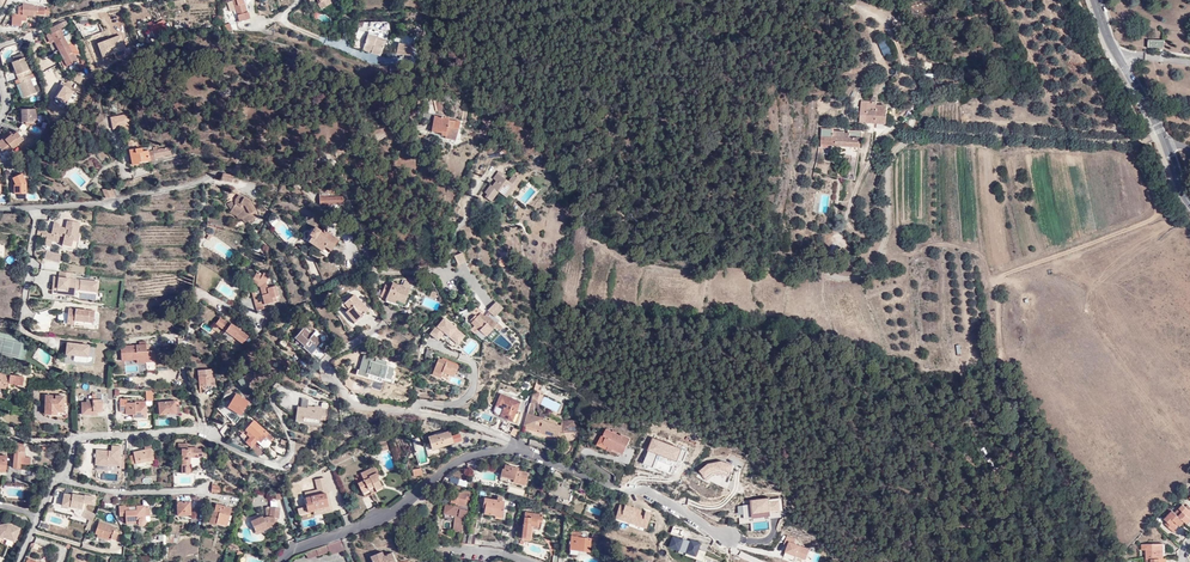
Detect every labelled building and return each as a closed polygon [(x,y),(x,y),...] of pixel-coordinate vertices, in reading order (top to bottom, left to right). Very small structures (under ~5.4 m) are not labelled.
[(235,10),(238,22),(249,19),(244,0),(237,0),(233,1),(235,10)] [(316,1),(318,1),(321,5),(319,6),(318,7),(321,12),(327,9),(332,6),(329,0),(326,2),(325,0),(315,0),(316,1)] [(233,1),(226,3),(228,12),(235,10),(233,1)] [(19,24),(20,21),(25,22),(25,17),(32,17),(32,15),(43,16),(43,14),(45,14),(46,7),(31,7),(31,5),(21,4),(20,7),(16,6),(15,15),(10,14),(9,24),(19,24)] [(336,12),(332,6),(327,9),(330,15),(336,12)] [(62,20),(50,26),(53,32),(49,34),(47,31),(45,32),(45,35),(48,41),(48,40),(49,43),(54,40),(57,45),(65,41),(66,40),(68,40),(64,32),(61,27),(65,25),(62,20)] [(163,25),(153,30),(155,33),(164,28),(163,25)] [(384,43),(374,41),(364,38),(361,52),(380,58),(384,43)] [(878,42),(883,57),(891,54),(886,39),(878,42)] [(1160,47),(1160,39),(1148,39),(1147,47),(1160,47)] [(57,45),(56,46),(64,62),(76,55),(72,50),(71,51),(65,41),(57,45)] [(408,58),(410,51),(396,49),(394,57),(408,58)] [(9,62),(14,75),(16,75),(24,72),(22,68),(25,66),(21,55),(10,58),(11,61),(9,62)] [(24,72),(16,75),(18,82),(16,82),(21,96),(39,89),(35,76),(34,75),(29,77),(27,71),(24,72)] [(101,81),(99,88),(104,90),(107,84),(101,81)] [(871,102),(862,101),(861,122),(865,122),(865,131),(874,132),(874,128),(879,128),(879,122),(886,122),(887,113),(890,113),(890,107),(886,107),(887,106),(877,105),(877,103),(876,102),(876,99),(874,98),(872,98),(871,99),(871,102)] [(32,119),(32,107),(20,108),(20,119),(32,119)] [(137,161),(147,159),(146,150),(142,150),(141,148),(137,148),(135,141),(134,141),(130,114),(111,116),(113,129),(125,127),(131,164),(138,163),(137,161)] [(446,139),(448,121),(448,120),(434,117),(431,133),(441,134),(441,138),(446,139)] [(914,126),(916,119),(906,117),(906,120),(911,122),(910,125),(914,126)] [(459,129),(460,124),(460,123),(448,121),(446,139),(445,140),(457,142),(459,129)] [(834,127),(823,125),(820,144),(831,145),(831,142),(853,145),(849,179),(855,180),(860,138),(863,138),(863,132),(850,130),(849,133),(834,131),(834,127)] [(0,152),(2,152),(21,136),(13,128),(9,131),(7,128),(3,132),(5,135),(0,139),(0,152)] [(156,145),(145,146),(146,150),(152,149),(154,156),(169,154),(168,147),(156,148),(156,145)] [(146,150),(147,159),(154,158),(154,156),(152,149),(146,150)] [(21,177),(18,170),(9,173),(9,176),(8,176),(9,183),(10,190),(22,190),(21,177)] [(229,174),(223,175),(221,180),(233,183),(235,177),(229,174)] [(498,194),(506,199),(514,187),(519,179),(511,174),(506,182),(496,175),(492,181),(495,183),(492,188),(490,186),(485,194),(487,196),(485,199),(492,203),(498,194)] [(105,199),(113,198),(111,189),(102,190),(105,199)] [(227,206),(232,213),(238,216),(239,219),(243,223),(244,222),(248,227),(255,223),(254,221),(258,218),(255,214),(256,212),(250,203),(244,199),(242,200),(237,198),(233,203),(227,206)] [(47,237),(46,238),(52,240),(52,239),(63,241),(63,242),(72,244),(73,238),(79,240),(81,231),(78,230),(80,221),(70,218),(67,219),(66,225),(60,224),(60,221),(54,220),(52,231),(43,229),(43,230),(38,228),(37,233),(42,234),(41,236),(47,237)] [(330,252),(337,241),(327,233),(325,235),(315,228),(309,236),(314,240),(310,244),(322,253),(326,249),(330,252)] [(47,249),(45,257),(52,259),(54,251),(47,249)] [(61,253),(54,251),(52,259),(59,261),(61,253)] [(464,263),(461,255),(453,258),(456,266),(464,263)] [(74,271),(60,269),(59,275),(54,274),(52,288),(57,288),(57,291),(74,294),(75,287),(97,290),(99,280),(73,276),(74,271)] [(258,305),(254,306),(256,313),(264,311),(263,307),(276,304),(276,300),(279,299),(276,288),(268,290),(266,285),(270,278),(264,275),(261,277),(257,275),(250,285),(259,291),(263,304),(258,305)] [(391,285),(386,300),(398,303),(396,308),(406,311),(410,296),(408,295),(411,285),(403,283),(402,288),(391,285)] [(369,313),(357,296),(347,302),(351,309),(347,312),(350,316),(354,323),(369,313)] [(95,309),(69,305),(67,322),(74,322),(74,318),(93,321),(95,309)] [(466,309),(459,312),(462,320),(469,317),(466,309)] [(477,316),(471,323),(471,324),(485,336),(484,336),(489,341),(502,327),(498,323),(497,324),(486,314),(485,316),(481,313),(477,316)] [(476,315),(474,317),(473,317),(468,323),(470,325),(471,324),(471,323),(475,319),(477,316),(476,315)] [(214,326),(222,331),(228,323),(219,318),(214,326)] [(456,329),(444,318),(438,326),(437,325),(430,334),(438,341),(444,333),(458,344),(464,336),(456,329)] [(209,332),(211,328),(203,323),(200,327),(209,332)] [(224,334),(243,345),(248,335),(229,325),(224,334)] [(313,333),(305,326),(297,335),(305,343),(303,345),(309,349),(311,346),(315,349),(324,340),(315,332),(313,333)] [(287,346),(290,342),(283,336),(279,340),(287,346)] [(147,372),(158,371),(155,350),(148,350),(147,341),(140,341),(140,344),(127,345),(127,348),(122,348),(123,360),(137,359),(138,363),(147,362),(147,372)] [(67,343),(64,363),(90,366),(91,366),(92,365),(93,364),(93,363),(95,348),(94,347),(93,346),(92,346),(67,343)] [(447,378),(453,379),(457,370),(436,362),(431,376),(440,379),(440,380),(446,382),(446,381),(447,378)] [(381,380),(390,383),(392,378),(394,379),(394,376),(393,376),(394,371),(388,369),(388,371),(385,370),(387,365),(382,363),(382,364),(378,363),(376,367),(374,366),(374,364),(370,363),(364,376),(370,378),(371,374),(379,377),(381,371),(384,372),(381,380)] [(253,377),(247,371),(237,380),(242,386),(253,377)] [(7,388),(8,383),(23,386),(24,376),(0,372),(0,386),(7,388)] [(440,379),(431,376),(430,382),(438,385),(440,380),(440,379)] [(216,389),(215,379),(199,379),(200,386),(203,386),(203,389),(216,389)] [(107,399),(107,393),(94,393),(94,400),(92,400),(92,402),(81,403),(82,415),(92,415),(92,412),(101,412),(101,402),(107,402),(107,399)] [(61,412),(63,396),(57,395),(56,398),(53,398),(54,395),(47,394),(44,413),(56,415),(56,412),(61,412)] [(240,415),(248,402),(236,394),(228,407),(240,415)] [(512,422),(520,402),(500,395),(495,406),(503,409),(499,417),(512,422)] [(179,414),(179,406),(175,405),(175,401),(159,401),(159,414),(179,414)] [(307,407),(301,407),(297,406),(296,421),(320,423),(320,420),(321,415),(326,415),(327,402),(322,401),(322,406),(307,405),(307,407)] [(145,416),(145,406),(135,406),(134,403),(125,403),(119,403),(119,411),(124,411),(124,414),(134,415),(134,416),(145,416)] [(526,413),(523,425),(538,430),(537,433),(555,439),(560,426),(542,420),(543,418),(526,413)] [(579,432),(577,420),(564,420),(562,433),(579,432)] [(268,433),(253,421),(244,431),(247,433),(246,434),(249,437),(245,442),(250,447),(256,441),(260,443),(264,438),(269,442),(272,437),(268,433)] [(226,424),(220,431),(222,435),(229,427),(226,424)] [(507,425),(505,430),(511,433),(514,427),(507,425)] [(621,454),(627,440),(618,435),(617,437),(604,431),(600,439),(604,441),(601,445),(611,450),(621,454)] [(451,438),(450,432),(428,437),(431,447),(438,445),(438,447),(460,441),(459,436),(451,438)] [(604,441),(600,439),(598,438),(594,447),(609,454),(611,450),(601,445),(604,441)] [(653,439),(644,464),(656,468),(659,461),(675,467),(684,461),(687,452),(653,439)] [(13,446),(13,450),(15,450),(15,446),(22,446),(22,442),(14,441),(13,446)] [(203,457),(203,449),(197,449),(196,447),(187,447),(187,443),(178,443),(178,449),(181,449),(181,472),(190,473),(190,456),(203,457)] [(152,460),(150,444),(146,444),(147,449),(132,452),(132,455),(129,456),(130,463),(152,460)] [(96,461),(103,462),(113,463),(113,464),(118,465),(117,468),(122,469),(123,456),(118,455),(120,447),(106,445),(105,451),(95,450),(94,454),(97,454),(96,461)] [(11,467),(19,468),(19,464),(20,460),(20,457),(24,457),(25,447),(22,446),(15,446),(15,450),(13,450),(11,467)] [(277,455),(274,446),(263,449),(265,456),(272,453),(273,456),(277,455)] [(709,462),(699,472),(707,482),(713,476),(720,475),(729,478),(733,465),(722,461),(709,462)] [(524,487),(528,476),(518,472),(519,469),(508,465),(506,470),(504,470),(501,476),(518,482),(517,485),(524,487)] [(378,474),(374,467),(360,472),(363,478),(357,481),(361,489),(367,487),(368,489),(373,487),(375,490),(382,486),(376,475),(378,474)] [(411,469),(411,477),(421,476),(421,469),(411,469)] [(567,500),(571,490),(560,486),(561,483),(552,479),(548,491),(558,495),(557,497),(567,500)] [(587,490),(590,484),(581,480),(578,486),(587,490)] [(470,500),(472,494),(461,492),(462,487),(454,486),(450,504),(448,504),(447,511),(467,515),(468,505),(466,504),(466,500),(470,500)] [(210,494),(219,496),(220,489),(211,488),(210,494)] [(273,489),(276,500),(282,498),(279,488),(273,489)] [(324,492),(327,505),(331,505),(329,499),(340,496),(337,489),(324,492)] [(324,492),(303,496),(305,503),(303,503),(305,512),(313,510),(323,508),(322,506),(327,505),(324,492)] [(93,505),(95,497),(85,494),(84,496),(73,493),(69,505),(81,508),(82,504),(89,506),(90,504),(93,505)] [(113,496),(104,494),(101,501),(112,502),(113,496)] [(189,497),(176,497),(176,516),(189,516),(189,497)] [(768,497),(750,500),(750,503),(752,516),(770,513),(768,500),(768,497)] [(484,514),(473,512),(472,520),(503,525),(505,510),(503,509),(503,501),(484,498),(483,505),(486,506),(484,514)] [(780,498),(768,500),(770,513),(783,511),(780,498)] [(750,503),(743,504),(744,517),(752,516),(750,503)] [(624,506),(619,504),(615,519),(620,521),(624,506)] [(1188,505),(1185,507),(1183,504),(1175,513),(1182,520),(1184,521),(1185,522),(1189,518),(1187,516),(1189,514),(1189,507),(1188,505)] [(624,505),(624,506),(620,521),(644,531),(648,522),(642,520),(644,512),(624,505)] [(143,522),(143,506),(136,507),(136,508),(131,508),(130,511),(125,511),(124,506),(118,506),(118,516),(125,516),(125,522),(137,523),(139,525),(142,525),(143,522)] [(278,518),(279,508),(265,506),(264,517),(261,516),(260,515),(249,520),(255,534),(262,531),(261,530),(268,526),(275,527),(277,518),(278,518)] [(227,521),(229,512),(213,507),(208,525),(214,527),(215,524),(221,526),(223,520),(227,521)] [(82,517),(92,522),(95,514),(85,510),(82,517)] [(652,512),(645,510),(644,512),(642,520),(648,522),(652,512)] [(1175,513),(1172,510),(1164,519),(1167,522),(1165,524),(1174,533),(1178,529),(1176,527),(1174,526),(1176,523),(1178,525),(1182,520),(1175,513)] [(525,512),(522,531),(529,531),(530,524),(536,524),(537,520),(541,520),(542,514),(525,512)] [(67,527),(69,516),(50,513),(48,524),(67,527)] [(462,531),(463,518),(455,517),(454,531),(462,531)] [(0,520),(0,536),(3,535),(16,540),(21,526),(9,521),(4,522),(4,520),(0,520)] [(115,527),(99,522),(95,534),(98,535),(110,539),(116,541),(119,532),(114,531),(115,527)] [(465,527),(462,542),(467,543),(470,528),(465,527)] [(591,538),(600,541),(600,533),(594,530),(591,538)] [(179,542),(179,533),(167,534),(167,543),(179,542)] [(787,535),(784,545),(788,546),(789,542),(794,544),(796,539),(787,535)] [(588,552),(589,539),(571,536),(570,549),(588,552)] [(684,540),(673,536),(669,550),(679,553),(684,540)] [(690,542),(686,555),(697,558),(699,549),(702,543),(691,539),(690,542)] [(342,540),(304,552),(307,560),(328,554),(329,556),(346,550),(342,540)] [(690,542),(684,540),(679,553),(686,555),(690,542)] [(794,544),(789,542),(788,546),(785,554),(806,561),(809,549),(794,544)] [(1163,558),(1163,552),(1160,552),(1160,544),(1141,544),(1142,550),(1145,550),(1146,559),(1163,558)] [(686,555),(685,557),(698,561),(703,561),(706,553),(699,549),(697,558),(686,555)] [(381,553),(370,558),(372,561),(393,561),(393,560),(394,559),(391,553),(383,557),(381,553)]
